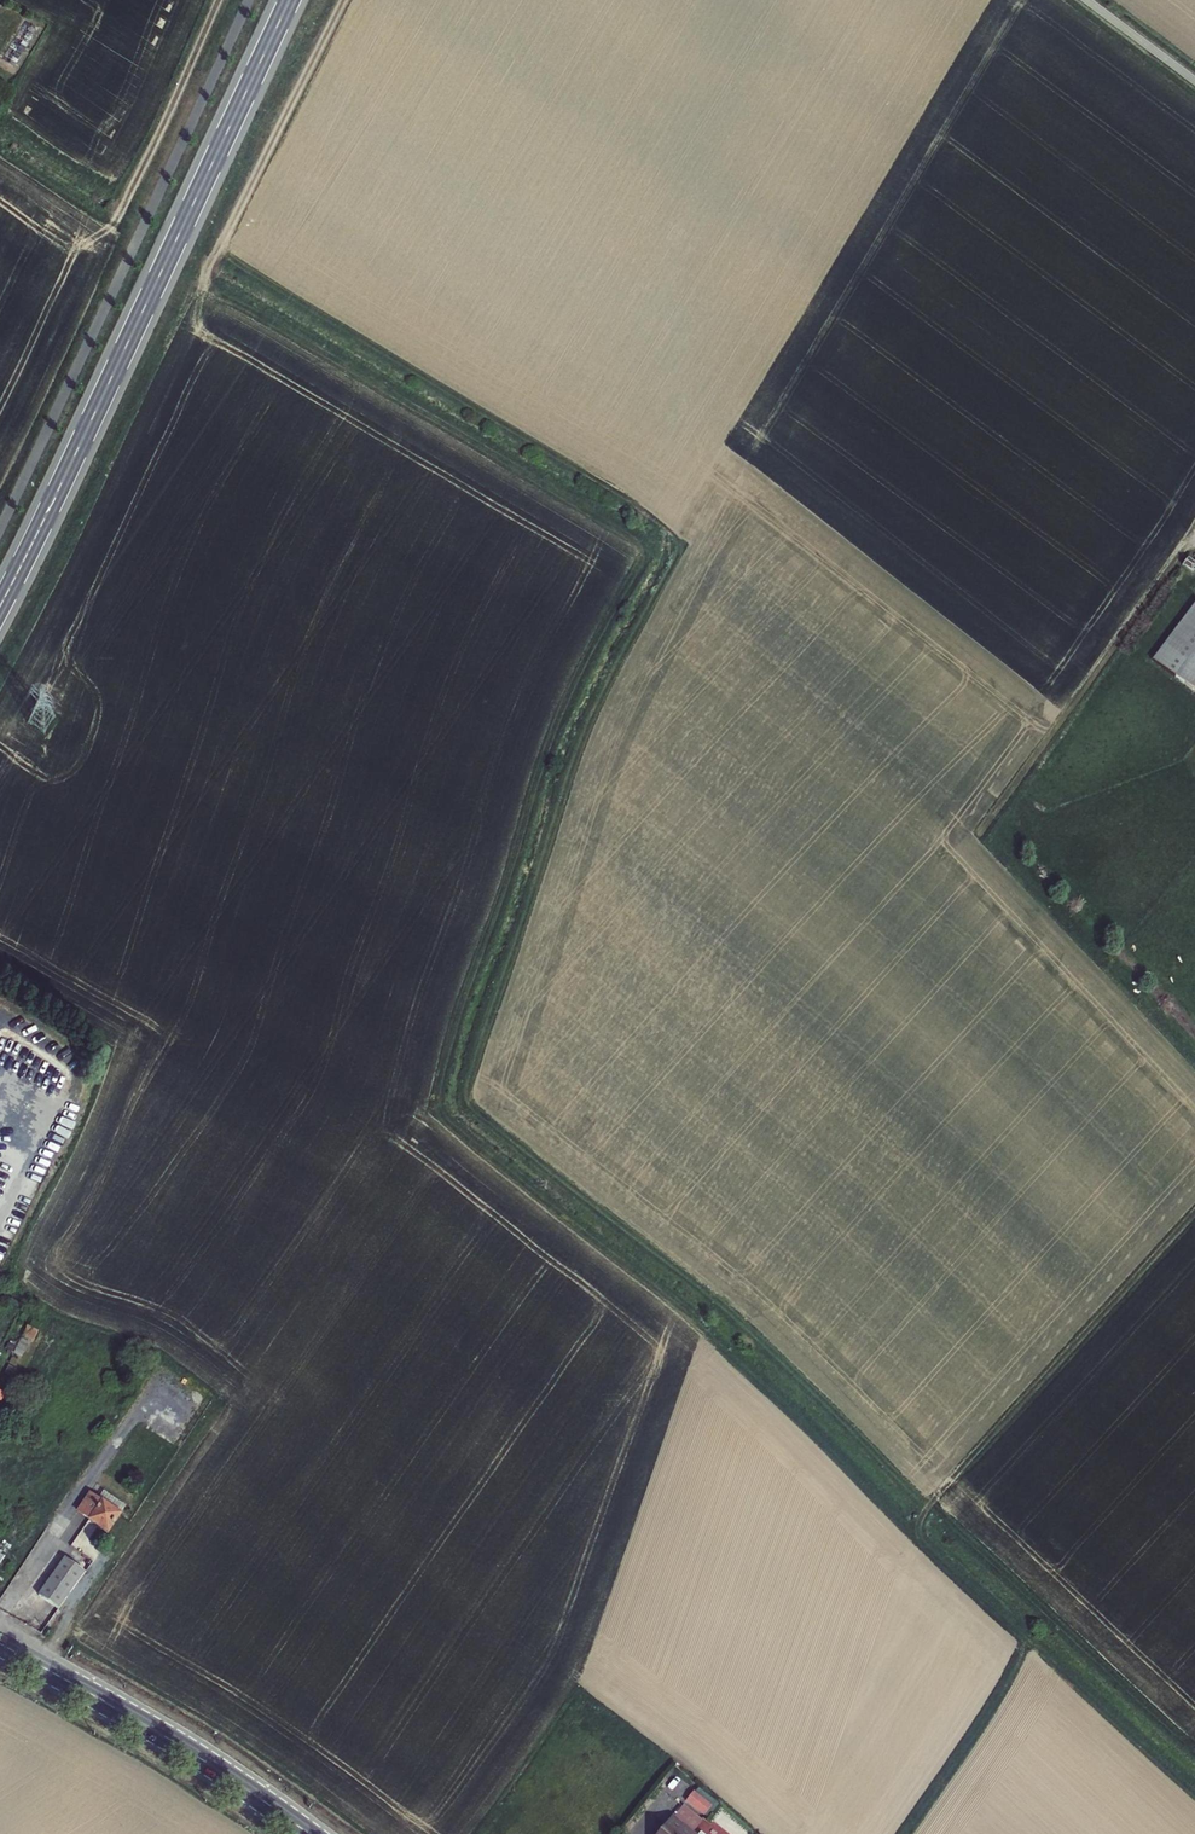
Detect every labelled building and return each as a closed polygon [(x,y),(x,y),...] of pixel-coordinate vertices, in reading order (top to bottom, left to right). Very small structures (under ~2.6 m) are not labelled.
[(1190,558),(1184,567),(1194,575),(1194,574),(1194,561),(1190,558)] [(1194,655),(1194,607),(1155,663),(1177,679),(1194,655)] [(1177,679),(1194,691),(1194,655),(1177,679)] [(15,1354),(26,1358),(37,1329),(26,1325),(15,1354)] [(7,1403),(10,1394),(0,1390),(0,1400),(7,1403)] [(114,1517),(83,1496),(70,1514),(102,1536),(114,1517)] [(57,1613),(81,1577),(63,1565),(38,1601),(57,1613)] [(684,1802),(705,1816),(713,1804),(693,1789),(684,1802)] [(674,1815),(656,1833),(695,1833),(674,1815)]
